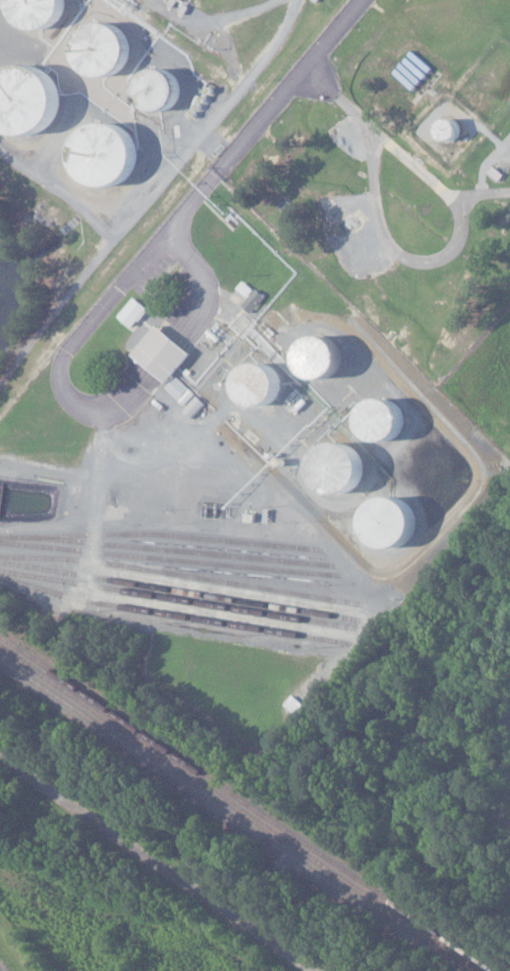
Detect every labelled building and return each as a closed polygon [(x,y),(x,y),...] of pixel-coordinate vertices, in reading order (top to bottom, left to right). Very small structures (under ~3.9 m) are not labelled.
[(130,31),(80,18),(67,65),(117,79),(130,31)] [(68,125),(68,157),(69,157),(69,183),(130,183),(130,125),(68,125)] [(130,328),(146,308),(132,297),(116,317),(130,328)] [(163,382),(188,354),(154,325),(129,353),(163,382)] [(295,376),(333,375),(332,337),(294,338),(295,376)] [(244,401),(277,397),(274,370),(256,372),(256,370),(241,372),(244,401)] [(192,394),(174,376),(163,387),(181,405),(192,394)] [(400,401),(357,401),(357,439),(400,439),(400,401)]
